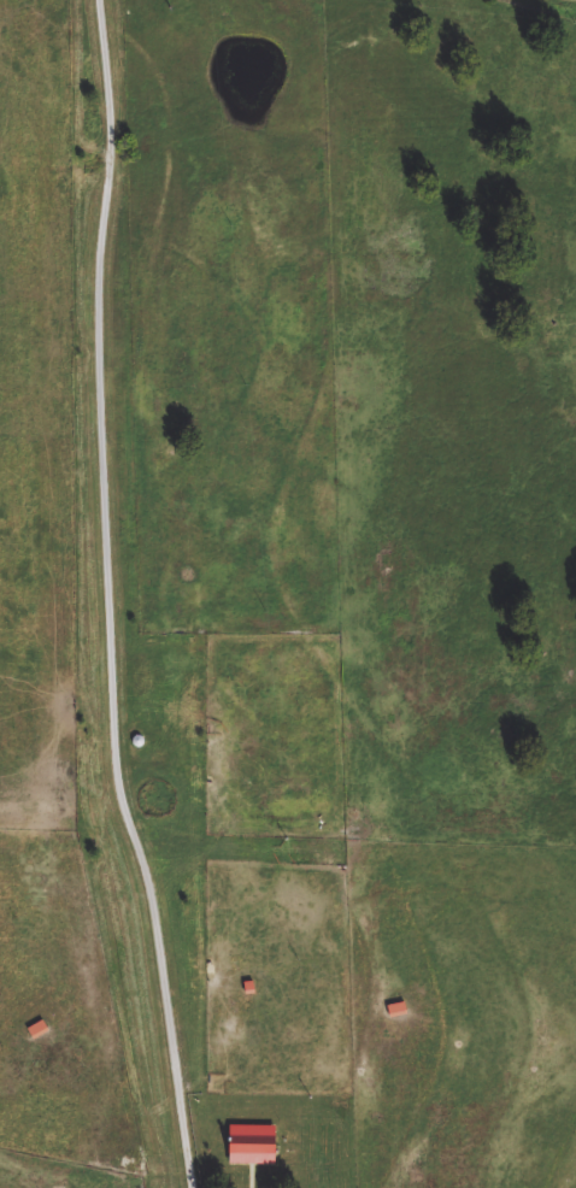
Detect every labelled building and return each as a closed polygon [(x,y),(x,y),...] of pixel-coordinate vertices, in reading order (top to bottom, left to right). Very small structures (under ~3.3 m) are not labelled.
[(221,382),(205,387),(200,375),(217,369),(221,382)] [(410,1002),(399,1014),(390,1006),(400,995),(410,1002)] [(35,1040),(29,1029),(45,1021),(51,1033),(35,1040)] [(235,1166),(280,1167),(281,1140),(235,1139),(235,1166)]
